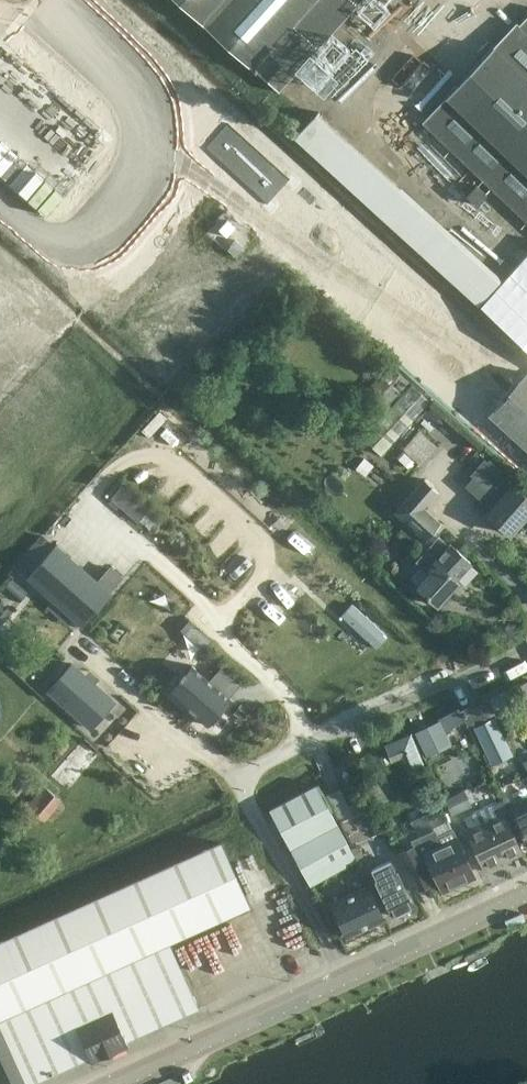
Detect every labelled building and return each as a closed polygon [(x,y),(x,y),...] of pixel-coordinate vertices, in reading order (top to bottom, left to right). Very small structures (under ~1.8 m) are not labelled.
[(278,92),(362,0),(177,0),(278,92)] [(518,25),(516,22),(422,122),(526,222),(526,16),(518,25)] [(478,305),(498,324),(497,325),(526,353),(526,310),(519,302),(522,298),(501,279),(499,282),(315,114),(293,138),(477,306),(478,305)] [(389,403),(408,381),(389,364),(369,385),(389,403)] [(485,413),(526,451),(526,372),(525,370),(485,413)] [(381,455),(429,400),(411,384),(362,437),(381,455)] [(418,431),(401,449),(419,464),(436,446),(418,431)] [(459,438),(476,453),(479,449),(481,450),(484,446),(468,431),(459,438)] [(497,473),(500,470),(480,452),(465,469),(485,487),(479,493),(494,507),(487,515),(509,534),(526,514),(526,498),(513,486),(513,487),(497,473)] [(432,542),(443,529),(439,526),(441,524),(423,507),(437,491),(424,479),(394,513),(426,541),(428,539),(432,542)] [(439,536),(416,562),(429,574),(417,588),(437,606),(459,582),(455,579),(470,562),(450,543),(448,545),(439,536)] [(80,624),(109,592),(56,544),(27,577),(80,624)] [(377,646),(388,635),(351,600),(340,611),(377,646)] [(87,728),(113,699),(72,662),(46,690),(87,728)] [(192,665),(185,673),(183,671),(179,676),(181,678),(169,691),(207,724),(230,698),(192,665)] [(526,709),(526,680),(509,687),(518,712),(526,709)] [(512,755),(494,718),(475,727),(493,764),(512,755)] [(438,722),(415,733),(425,754),(448,743),(438,722)] [(423,766),(410,735),(402,739),(407,753),(413,755),(411,761),(414,770),(423,766)] [(69,791),(100,757),(81,741),(50,775),(69,791)] [(357,860),(317,784),(270,810),(310,885),(357,860)] [(44,822),(61,800),(43,785),(26,805),(44,822)] [(474,876),(443,809),(412,823),(419,840),(399,849),(417,888),(432,882),(433,885),(439,882),(443,891),(474,876)] [(517,817),(526,837),(526,812),(517,817)] [(484,871),(523,853),(511,826),(507,828),(501,816),(466,832),(484,871)] [(0,939),(0,1080),(2,1083),(32,1083),(89,1058),(69,1013),(76,1010),(80,1018),(110,1004),(127,1041),(199,1009),(176,957),(171,945),(249,910),(222,849),(144,885),(139,875),(0,939)] [(392,916),(414,906),(391,858),(370,868),(392,916)] [(369,885),(331,902),(347,936),(384,919),(369,885)] [(69,1013),(89,1058),(91,1062),(129,1045),(127,1041),(110,1004),(80,1018),(76,1010),(69,1013)]
